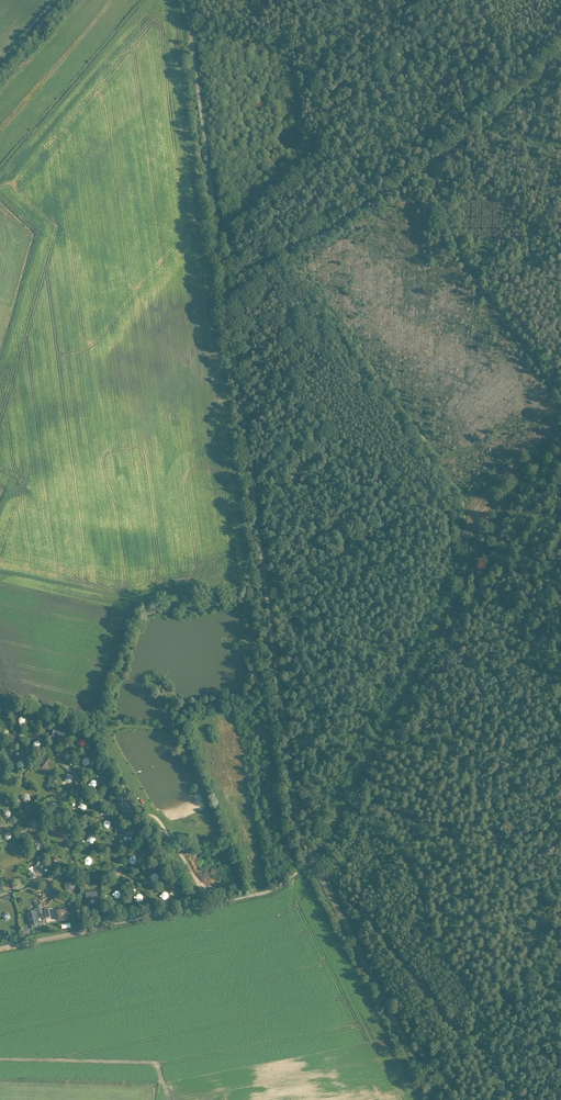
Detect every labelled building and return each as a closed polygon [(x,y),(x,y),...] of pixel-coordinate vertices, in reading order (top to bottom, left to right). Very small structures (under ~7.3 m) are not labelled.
[(20,725),(22,725),(23,725),(24,725),(24,724),(25,723),(26,723),(26,721),(26,720),(26,719),(26,718),(25,717),(24,717),(23,716),(22,716),(21,716),(20,716),(19,717),(18,718),(18,719),(17,720),(17,721),(17,722),(18,723),(19,724),(20,725)] [(54,733),(53,737),(59,738),(59,737),(63,738),(65,731),(55,728),(54,732),(53,732),(53,733),(54,733)] [(8,737),(9,736),(10,735),(10,734),(10,733),(10,732),(9,731),(8,730),(7,729),(6,729),(5,729),(4,729),(3,730),(2,731),(1,732),(1,734),(2,735),(2,736),(3,736),(4,737),(6,738),(7,737),(8,737)] [(80,746),(81,747),(82,747),(83,747),(84,746),(85,746),(86,745),(86,744),(86,743),(86,742),(86,741),(85,740),(84,739),(83,739),(82,738),(81,739),(80,739),(79,739),(79,740),(78,741),(78,742),(78,743),(78,744),(79,745),(79,746),(80,746)] [(33,746),(33,747),(34,748),(35,748),(36,749),(37,749),(38,749),(39,748),(40,747),(41,747),(41,746),(41,744),(41,743),(41,742),(40,742),(39,741),(38,740),(37,740),(36,740),(35,741),(34,741),(33,742),(33,743),(33,744),(33,745),(33,746)] [(63,754),(63,755),(62,755),(62,756),(62,757),(62,758),(63,759),(63,760),(64,760),(65,760),(65,761),(66,761),(67,761),(68,760),(69,760),(69,759),(70,758),(70,757),(70,756),(70,755),(70,754),(69,753),(68,753),(67,752),(66,752),(65,753),(64,753),(63,754)] [(84,765),(85,766),(86,766),(87,766),(88,766),(89,765),(89,764),(90,763),(90,762),(90,761),(90,760),(89,759),(89,758),(88,758),(87,758),(86,757),(85,758),(84,758),(83,759),(82,760),(82,761),(82,762),(82,764),(83,764),(83,765),(84,765)] [(51,763),(45,758),(38,767),(44,772),(51,763)] [(17,768),(19,769),(20,769),(21,769),(22,768),(23,768),(24,767),(24,766),(24,765),(24,764),(23,763),(23,762),(22,761),(21,761),(20,761),(19,761),(18,761),(17,762),(16,763),(16,764),(16,765),(16,766),(16,767),(17,768)] [(65,780),(65,781),(66,782),(68,782),(69,782),(70,782),(71,781),(72,780),(72,779),(73,778),(73,777),(72,776),(72,775),(71,774),(70,774),(69,774),(68,774),(67,774),(66,774),(65,775),(65,776),(64,777),(64,778),(64,779),(65,780)] [(89,786),(90,787),(91,788),(92,788),(93,788),(94,788),(95,788),(96,787),(97,786),(97,785),(97,784),(97,783),(97,782),(96,781),(96,780),(95,780),(94,780),(93,780),(91,780),(90,781),(89,782),(89,783),(89,785),(89,786)] [(22,797),(22,798),(22,799),(22,800),(23,801),(24,802),(25,802),(26,802),(28,802),(29,801),(30,801),(30,800),(30,799),(31,798),(30,797),(30,796),(29,795),(28,794),(27,794),(26,794),(25,794),(24,794),(23,795),(23,796),(22,797)] [(122,799),(116,803),(123,815),(129,812),(122,799)] [(49,805),(49,806),(49,807),(49,808),(50,809),(50,810),(51,810),(52,811),(53,811),(54,811),(55,810),(56,810),(57,809),(57,808),(57,807),(57,806),(57,805),(56,804),(56,803),(55,803),(54,802),(53,802),(52,803),(51,803),(50,804),(49,805)] [(79,806),(79,807),(78,807),(79,808),(80,809),(80,810),(81,810),(82,810),(84,810),(85,810),(85,809),(86,809),(87,808),(87,807),(87,805),(87,804),(86,803),(85,803),(84,802),(83,802),(82,802),(81,802),(80,803),(79,804),(79,805),(79,806)] [(4,811),(3,812),(3,813),(3,814),(3,815),(4,816),(5,817),(6,817),(7,818),(8,818),(9,817),(10,817),(11,816),(11,815),(11,814),(11,813),(11,812),(11,811),(10,810),(9,810),(8,809),(7,809),(6,810),(5,810),(4,810),(4,811)] [(30,821),(31,821),(30,822),(30,823),(30,825),(30,826),(31,827),(32,828),(33,828),(34,828),(35,828),(36,828),(37,827),(38,827),(38,826),(38,825),(39,824),(38,822),(38,821),(37,821),(36,820),(35,820),(34,819),(33,820),(32,820),(31,820),(30,821)] [(108,828),(109,828),(110,827),(110,826),(111,825),(111,824),(111,823),(110,822),(110,821),(109,820),(108,820),(107,820),(106,820),(105,820),(104,821),(103,822),(103,823),(102,824),(102,825),(103,826),(103,827),(104,827),(105,828),(106,828),(107,828),(107,829),(108,828)] [(53,827),(51,833),(63,839),(66,834),(53,827)] [(127,836),(127,837),(128,838),(129,838),(130,838),(131,838),(132,838),(133,837),(134,836),(134,835),(135,834),(134,833),(134,832),(134,831),(133,830),(132,830),(131,830),(130,829),(129,830),(128,830),(127,831),(127,832),(126,833),(126,834),(126,835),(127,836)] [(3,835),(4,835),(3,836),(4,837),(4,838),(5,839),(6,840),(7,840),(8,840),(9,840),(10,840),(11,839),(11,838),(12,837),(12,836),(12,835),(11,834),(11,833),(10,832),(9,832),(8,832),(7,832),(6,832),(5,832),(4,833),(3,835)] [(87,840),(87,841),(87,842),(88,842),(89,843),(91,844),(92,843),(93,843),(94,842),(95,842),(95,841),(96,840),(95,839),(95,838),(94,837),(94,836),(93,835),(92,835),(91,835),(90,835),(89,836),(88,837),(87,838),(87,839),(87,840)] [(38,843),(37,843),(36,843),(35,844),(36,844),(35,845),(35,846),(35,847),(35,848),(36,849),(36,850),(37,850),(38,851),(39,851),(41,850),(42,850),(42,849),(43,848),(43,847),(43,846),(43,845),(42,844),(42,843),(41,843),(40,842),(39,842),(38,843)] [(129,861),(129,862),(128,862),(129,863),(130,864),(131,864),(132,865),(133,865),(134,864),(135,864),(136,863),(136,862),(137,861),(137,860),(137,859),(136,858),(135,857),(134,856),(133,856),(131,857),(130,857),(130,858),(129,859),(129,860),(129,861)] [(53,864),(54,865),(55,866),(55,865),(56,865),(57,865),(58,865),(59,864),(60,863),(60,862),(60,861),(60,860),(60,859),(59,858),(58,858),(57,857),(56,857),(55,857),(54,857),(53,858),(53,859),(52,860),(52,861),(52,862),(52,863),(53,864)] [(84,863),(85,864),(86,865),(87,865),(88,865),(89,865),(90,865),(91,864),(92,863),(92,862),(92,861),(92,860),(92,859),(91,858),(90,858),(89,857),(88,857),(87,857),(86,857),(85,858),(85,859),(84,860),(84,861),(84,862),(84,863)] [(30,875),(30,877),(32,879),(34,879),(35,877),(36,875),(35,875),(36,874),(37,874),(41,874),(43,872),(44,868),(45,868),(46,867),(46,865),(44,863),(42,863),(41,864),(41,865),(37,865),(34,867),(34,871),(34,872),(30,875)] [(151,875),(150,876),(150,878),(151,879),(151,880),(152,880),(152,881),(153,881),(154,881),(155,881),(156,881),(157,881),(158,880),(158,879),(159,878),(159,877),(159,876),(159,875),(158,874),(157,874),(156,873),(155,873),(154,873),(153,873),(152,874),(151,875)] [(75,884),(72,881),(68,881),(65,884),(65,888),(68,891),(72,891),(75,888),(75,884)] [(113,893),(113,894),(113,895),(114,896),(114,897),(115,898),(116,898),(117,898),(118,898),(119,898),(120,898),(120,897),(121,896),(121,895),(121,894),(121,893),(121,892),(120,891),(119,891),(118,890),(117,890),(116,890),(115,891),(114,892),(113,893)] [(97,891),(86,891),(87,899),(97,898),(97,891)] [(39,895),(40,895),(40,896),(40,897),(40,898),(40,899),(41,899),(41,900),(42,900),(43,900),(43,901),(44,901),(45,901),(45,900),(47,900),(47,899),(48,898),(48,897),(48,896),(47,895),(47,894),(46,893),(45,892),(44,892),(43,892),(42,893),(41,893),(40,894),(39,895)] [(160,895),(160,896),(160,897),(161,898),(161,899),(162,899),(162,900),(163,900),(164,900),(165,900),(166,900),(167,899),(168,898),(168,897),(169,896),(169,895),(168,894),(168,893),(167,892),(166,892),(165,892),(164,892),(163,892),(162,893),(161,893),(161,894),(160,895)] [(135,896),(135,897),(134,897),(134,898),(135,898),(135,899),(135,900),(136,901),(137,901),(137,902),(138,902),(139,902),(140,902),(141,902),(142,901),(142,900),(143,899),(143,897),(143,896),(142,895),(141,894),(140,894),(139,894),(137,894),(136,894),(136,895),(135,896)] [(36,913),(28,914),(31,925),(39,923),(37,915),(38,915),(39,915),(43,914),(41,906),(37,907),(38,912),(37,913),(36,913)] [(65,909),(57,911),(59,920),(68,918),(65,909)] [(2,916),(2,917),(2,918),(3,919),(4,920),(5,920),(5,921),(6,921),(7,921),(8,920),(9,919),(10,918),(10,917),(10,916),(10,915),(10,914),(9,913),(8,913),(7,912),(6,912),(5,913),(4,913),(3,914),(2,915),(2,916)]
